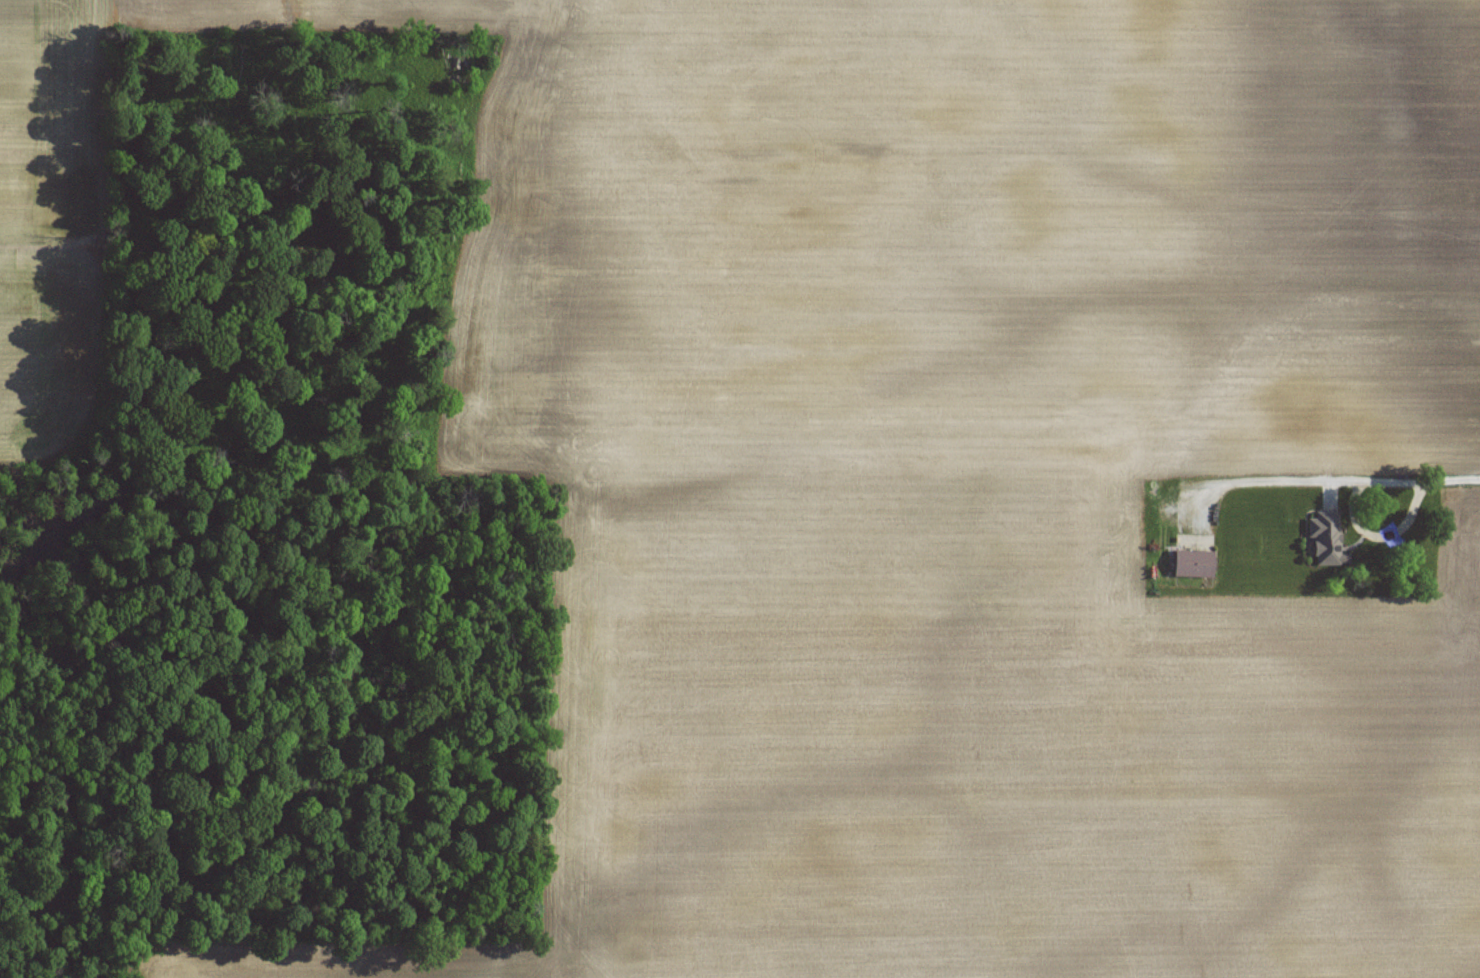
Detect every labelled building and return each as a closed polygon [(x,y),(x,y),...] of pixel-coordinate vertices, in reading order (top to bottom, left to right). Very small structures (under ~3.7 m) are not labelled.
[(1340,511),(1315,511),(1315,519),(1309,519),(1309,537),(1316,537),(1316,564),(1348,564),(1348,555),(1340,555),(1340,511)] [(1214,551),(1175,551),(1175,577),(1214,577),(1214,551)]
